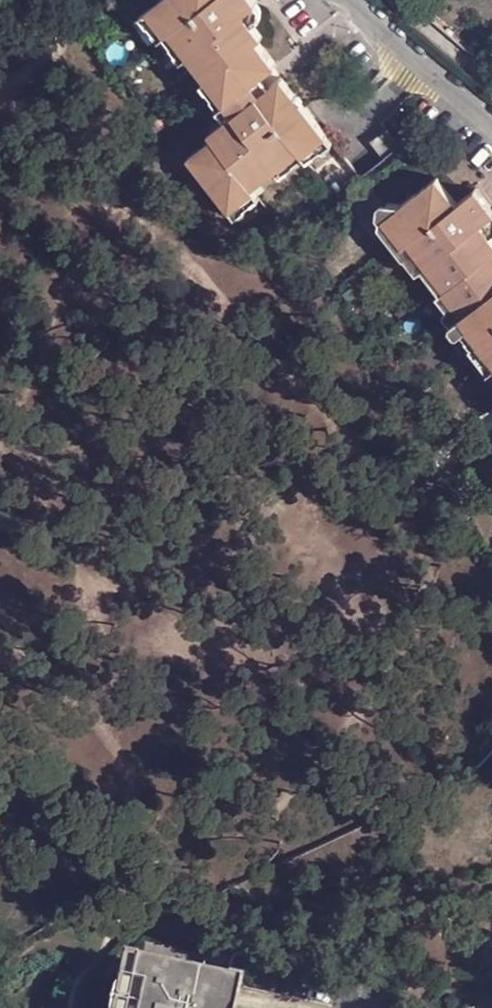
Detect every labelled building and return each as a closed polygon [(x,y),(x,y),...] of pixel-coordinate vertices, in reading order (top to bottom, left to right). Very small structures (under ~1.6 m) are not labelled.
[(158,22),(242,130),(213,151),(220,160),(199,176),(236,224),(330,154),(287,96),(263,116),(255,104),(285,82),(266,58),(272,54),(252,28),(266,18),(251,0),(233,0),(231,2),(230,0),(187,0),(158,22)] [(486,195),(469,207),(450,183),(395,224),(471,324),(465,329),(491,364),(491,202),(486,195)] [(129,968),(120,1007),(132,1007),(140,970),(129,968)] [(140,970),(132,1007),(228,1007),(232,990),(140,970)] [(232,990),(228,1007),(241,1007),(244,992),(232,990)]
